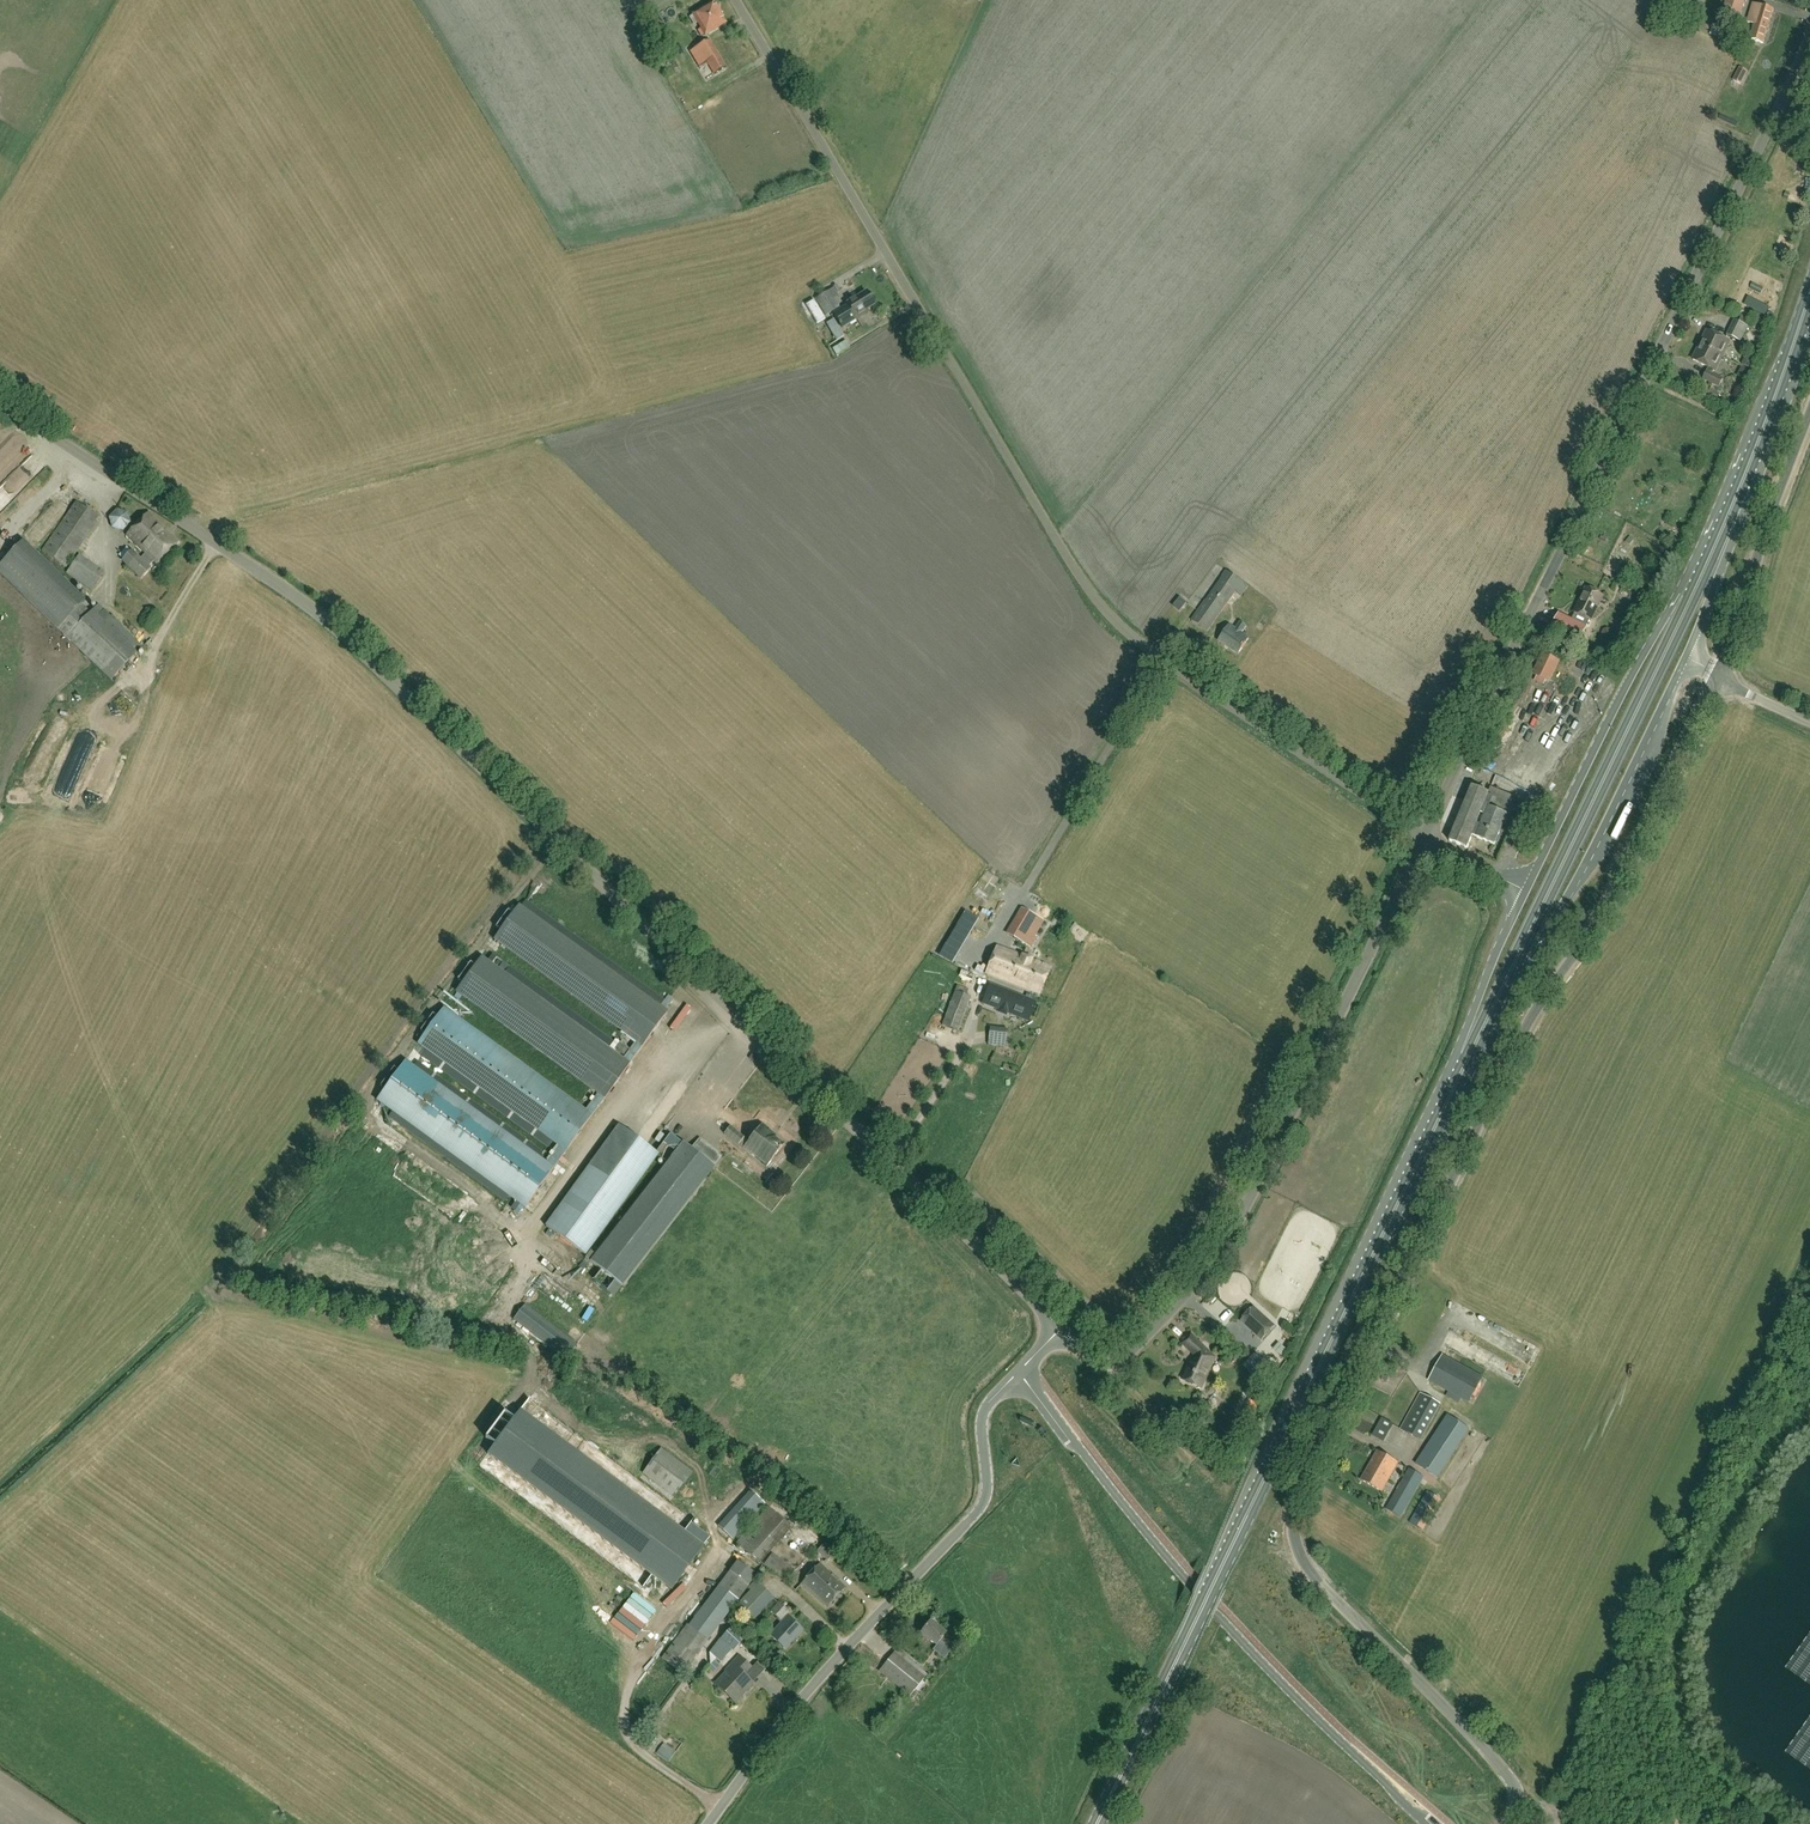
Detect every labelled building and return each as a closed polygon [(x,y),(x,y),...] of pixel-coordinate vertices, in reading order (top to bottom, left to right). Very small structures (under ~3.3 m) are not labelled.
[(1699,0),(1684,0),(1677,9),(1688,18),(1701,2),(1699,0)] [(1738,0),(1726,0),(1721,17),(1740,23),(1746,2),(1738,0)] [(705,36),(725,24),(713,3),(693,15),(689,18),(693,24),(697,22),(705,36)] [(1754,24),(1768,27),(1773,10),(1753,4),(1747,23),(1749,24),(1750,22),(1754,24)] [(656,23),(654,19),(649,22),(652,28),(659,24),(658,21),(656,23)] [(1768,27),(1754,24),(1751,35),(1748,34),(1747,39),(1763,44),(1768,27)] [(1736,28),(1735,32),(1720,27),(1717,37),(1731,43),(1732,39),(1740,42),(1744,31),(1736,28)] [(709,41),(691,52),(696,61),(704,56),(715,74),(725,67),(709,41)] [(1740,68),(1734,81),(1741,85),(1747,72),(1740,68)] [(833,289),(829,291),(829,290),(814,299),(824,316),(839,307),(834,299),(838,297),(833,289)] [(874,306),(867,294),(847,306),(833,315),(841,329),(865,315),(863,312),(874,306)] [(1769,308),(1747,297),(1744,305),(1765,316),(1769,308)] [(825,319),(814,301),(806,306),(817,324),(825,319)] [(1739,323),(1735,321),(1727,336),(1740,343),(1748,327),(1747,327),(1750,321),(1742,317),(1739,323)] [(1729,342),(1708,331),(1693,360),(1709,368),(1707,371),(1713,374),(1714,371),(1729,342)] [(837,356),(850,348),(846,341),(833,349),(837,356)] [(1750,369),(1754,360),(1746,356),(1741,365),(1750,369)] [(1745,381),(1750,372),(1741,368),(1737,377),(1745,381)] [(1713,374),(1707,371),(1703,380),(1719,388),(1723,379),(1713,374)] [(1710,390),(1707,397),(1715,402),(1719,395),(1710,390)] [(66,568),(100,519),(76,502),(42,551),(66,568)] [(119,511),(112,519),(123,529),(131,521),(119,511)] [(146,554),(154,562),(156,564),(178,543),(149,514),(128,535),(146,554)] [(67,638),(91,613),(82,605),(86,601),(24,541),(0,566),(0,573),(67,638)] [(148,567),(154,562),(146,554),(140,559),(132,551),(122,561),(140,580),(150,569),(148,567)] [(91,590),(103,573),(80,556),(67,574),(91,590)] [(1225,572),(1191,620),(1207,631),(1235,592),(1241,596),(1248,586),(1225,572)] [(1655,594),(1642,587),(1638,594),(1651,602),(1655,594)] [(1591,620),(1603,595),(1586,588),(1575,613),(1591,620)] [(1180,612),(1186,605),(1179,599),(1173,607),(1180,612)] [(99,605),(91,613),(67,638),(111,680),(143,648),(99,605)] [(140,624),(151,631),(159,618),(147,611),(140,624)] [(1586,627),(1558,613),(1550,628),(1579,642),(1586,627)] [(1237,654),(1247,639),(1240,634),(1245,626),(1239,622),(1234,630),(1228,626),(1218,641),(1237,654)] [(1544,678),(1549,680),(1558,660),(1545,655),(1535,674),(1544,678)] [(1664,728),(1670,731),(1684,700),(1678,697),(1664,728)] [(1515,741),(1520,743),(1529,726),(1515,719),(1500,748),(1509,753),(1515,741)] [(1505,824),(1515,800),(1500,793),(1500,795),(1489,791),(1489,793),(1472,786),(1449,841),(1467,848),(1472,835),(1494,845),(1503,824),(1505,824)] [(1602,788),(1598,799),(1605,801),(1609,790),(1602,788)] [(1035,937),(1044,922),(1021,908),(1006,933),(1031,948),(1037,938),(1035,937)] [(988,972),(1023,986),(1021,990),(1028,992),(1030,988),(1040,992),(1050,966),(999,945),(988,972)] [(618,1038),(614,1044),(504,970),(503,970),(501,973),(500,988),(520,1002),(515,1001),(588,1050),(585,1050),(617,1072),(624,1062),(625,1053),(633,1059),(642,1045),(636,1041),(630,1050),(618,1049),(623,1041),(618,1038)] [(1029,1021),(1036,1001),(991,983),(983,1003),(1029,1021)] [(674,1012),(644,993),(642,996),(633,990),(629,997),(635,1001),(634,1001),(644,1008),(640,1014),(663,1029),(674,1012)] [(958,1031),(971,998),(954,991),(941,1025),(958,1031)] [(673,998),(667,1005),(672,1010),(678,1002),(673,998)] [(594,1096),(589,1103),(441,1005),(417,1041),(566,1140),(574,1128),(578,1131),(601,1096),(594,1092),(597,1088),(587,1081),(582,1088),(594,1096)] [(1006,1028),(989,1026),(987,1045),(1005,1046),(1006,1028)] [(403,1057),(375,1098),(523,1196),(515,1208),(520,1211),(551,1166),(552,1167),(557,1160),(403,1057)] [(620,1124),(547,1226),(586,1255),(660,1153),(620,1124)] [(773,1160),(785,1144),(772,1134),(773,1131),(764,1124),(751,1141),(731,1126),(726,1133),(750,1152),(754,1146),(773,1160)] [(626,1275),(714,1159),(682,1135),(622,1215),(635,1225),(608,1261),(626,1275)] [(562,1154),(566,1147),(558,1143),(552,1155),(569,1163),(571,1158),(562,1154)] [(616,1281),(610,1277),(613,1272),(601,1263),(593,1275),(612,1287),(616,1281)] [(589,1286),(581,1298),(596,1307),(604,1296),(589,1286)] [(526,1305),(514,1319),(566,1359),(577,1345),(526,1305)] [(1253,1309),(1243,1322),(1262,1339),(1273,1327),(1253,1309)] [(1407,1331),(1419,1335),(1421,1330),(1409,1325),(1407,1331)] [(1192,1365),(1190,1363),(1183,1379),(1202,1387),(1212,1355),(1192,1335),(1183,1344),(1195,1357),(1192,1365)] [(1476,1356),(1480,1344),(1454,1335),(1450,1346),(1476,1356)] [(1429,1381),(1469,1403),(1483,1378),(1443,1356),(1429,1381)] [(1272,1374),(1255,1357),(1245,1366),(1262,1384),(1272,1374)] [(1416,1380),(1395,1419),(1404,1423),(1425,1384),(1416,1380)] [(541,1415),(553,1395),(539,1387),(527,1407),(541,1415)] [(1441,1404),(1422,1394),(1402,1430),(1421,1440),(1441,1404)] [(498,1400),(484,1425),(492,1429),(506,1404),(498,1400)] [(1437,1478),(1469,1429),(1448,1416),(1417,1465),(1437,1478)] [(1384,1442),(1394,1425),(1382,1419),(1373,1436),(1384,1442)] [(693,1472),(662,1449),(644,1474),(672,1495),(680,1501),(685,1496),(679,1491),(693,1472)] [(1382,1492),(1398,1463),(1377,1451),(1361,1480),(1382,1492)] [(1401,1518),(1424,1477),(1409,1469),(1387,1510),(1401,1518)] [(751,1491),(719,1526),(733,1539),(765,1504),(751,1491)] [(769,1507),(737,1543),(759,1564),(792,1528),(769,1507)] [(710,1536),(712,1530),(689,1522),(668,1514),(663,1525),(658,1523),(653,1517),(649,1520),(646,1519),(640,1525),(636,1535),(623,1545),(628,1550),(635,1545),(631,1556),(634,1560),(639,1556),(647,1565),(642,1576),(651,1569),(658,1577),(670,1581),(675,1577),(681,1559),(710,1536)] [(1245,1522),(1233,1547),(1242,1551),(1255,1527),(1245,1522)] [(835,1553),(825,1543),(817,1552),(827,1561),(835,1553)] [(772,1553),(763,1565),(785,1581),(794,1570),(772,1553)] [(662,1658),(682,1673),(756,1575),(738,1561),(662,1658)] [(697,1578),(702,1569),(693,1564),(687,1573),(697,1578)] [(845,1587),(819,1564),(801,1583),(827,1607),(845,1587)] [(757,1584),(738,1604),(755,1619),(774,1599),(757,1584)] [(780,1621),(788,1613),(778,1603),(770,1612),(780,1621)] [(784,1649),(802,1630),(787,1616),(769,1636),(784,1649)] [(948,1637),(930,1621),(920,1633),(936,1646),(939,1642),(947,1649),(954,1642),(948,1637)] [(721,1639),(710,1653),(720,1663),(733,1651),(745,1639),(732,1627),(721,1639)] [(926,1675),(896,1650),(878,1671),(909,1696),(915,1689),(918,1692),(925,1684),(922,1681),(926,1675)] [(745,1676),(752,1668),(739,1657),(727,1670),(732,1675),(719,1688),(735,1703),(753,1684),(745,1676)] [(660,1750),(673,1759),(680,1750),(666,1741),(660,1750)]
